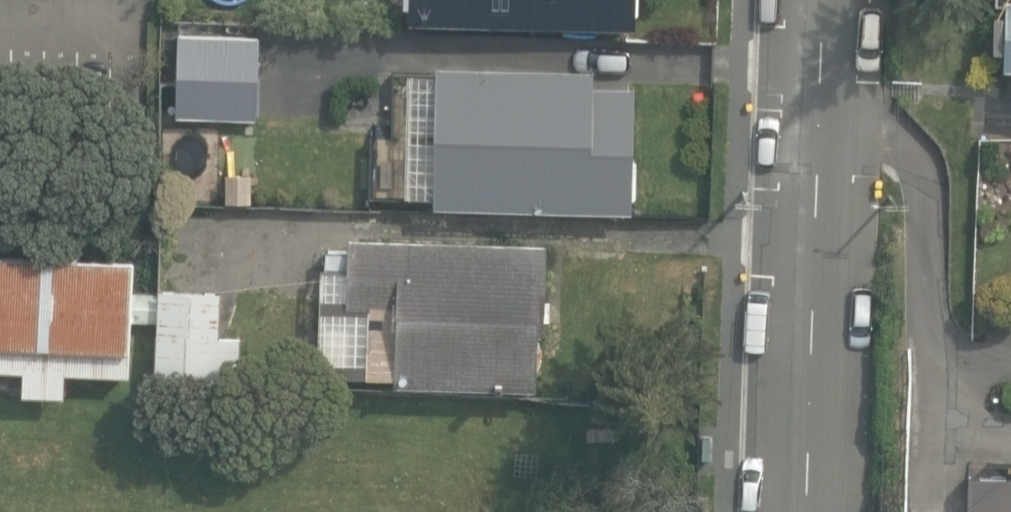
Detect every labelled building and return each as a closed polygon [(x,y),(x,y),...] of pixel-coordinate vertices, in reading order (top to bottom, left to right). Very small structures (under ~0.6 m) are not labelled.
[(404,17),(629,23),(630,0),(404,0),(404,17)] [(999,0),(999,14),(993,14),(991,55),(1003,55),(1002,73),(1010,74),(1010,1),(999,0)] [(169,108),(253,111),(256,25),(172,22),(169,108)] [(430,192),(624,197),(627,76),(585,75),(586,59),(433,55),(430,192)] [(542,239),(344,231),(343,243),(322,242),(317,365),(363,367),(363,375),(526,381),(528,327),(539,327),(542,239)] [(59,386),(60,363),(122,366),(127,253),(0,248),(0,360),(18,361),(17,384),(59,386)] [(291,384),(293,351),(241,348),(241,338),(220,337),(222,292),(160,289),(155,377),(291,384)] [(971,477),(969,511),(1010,511),(1010,478),(971,477)]
